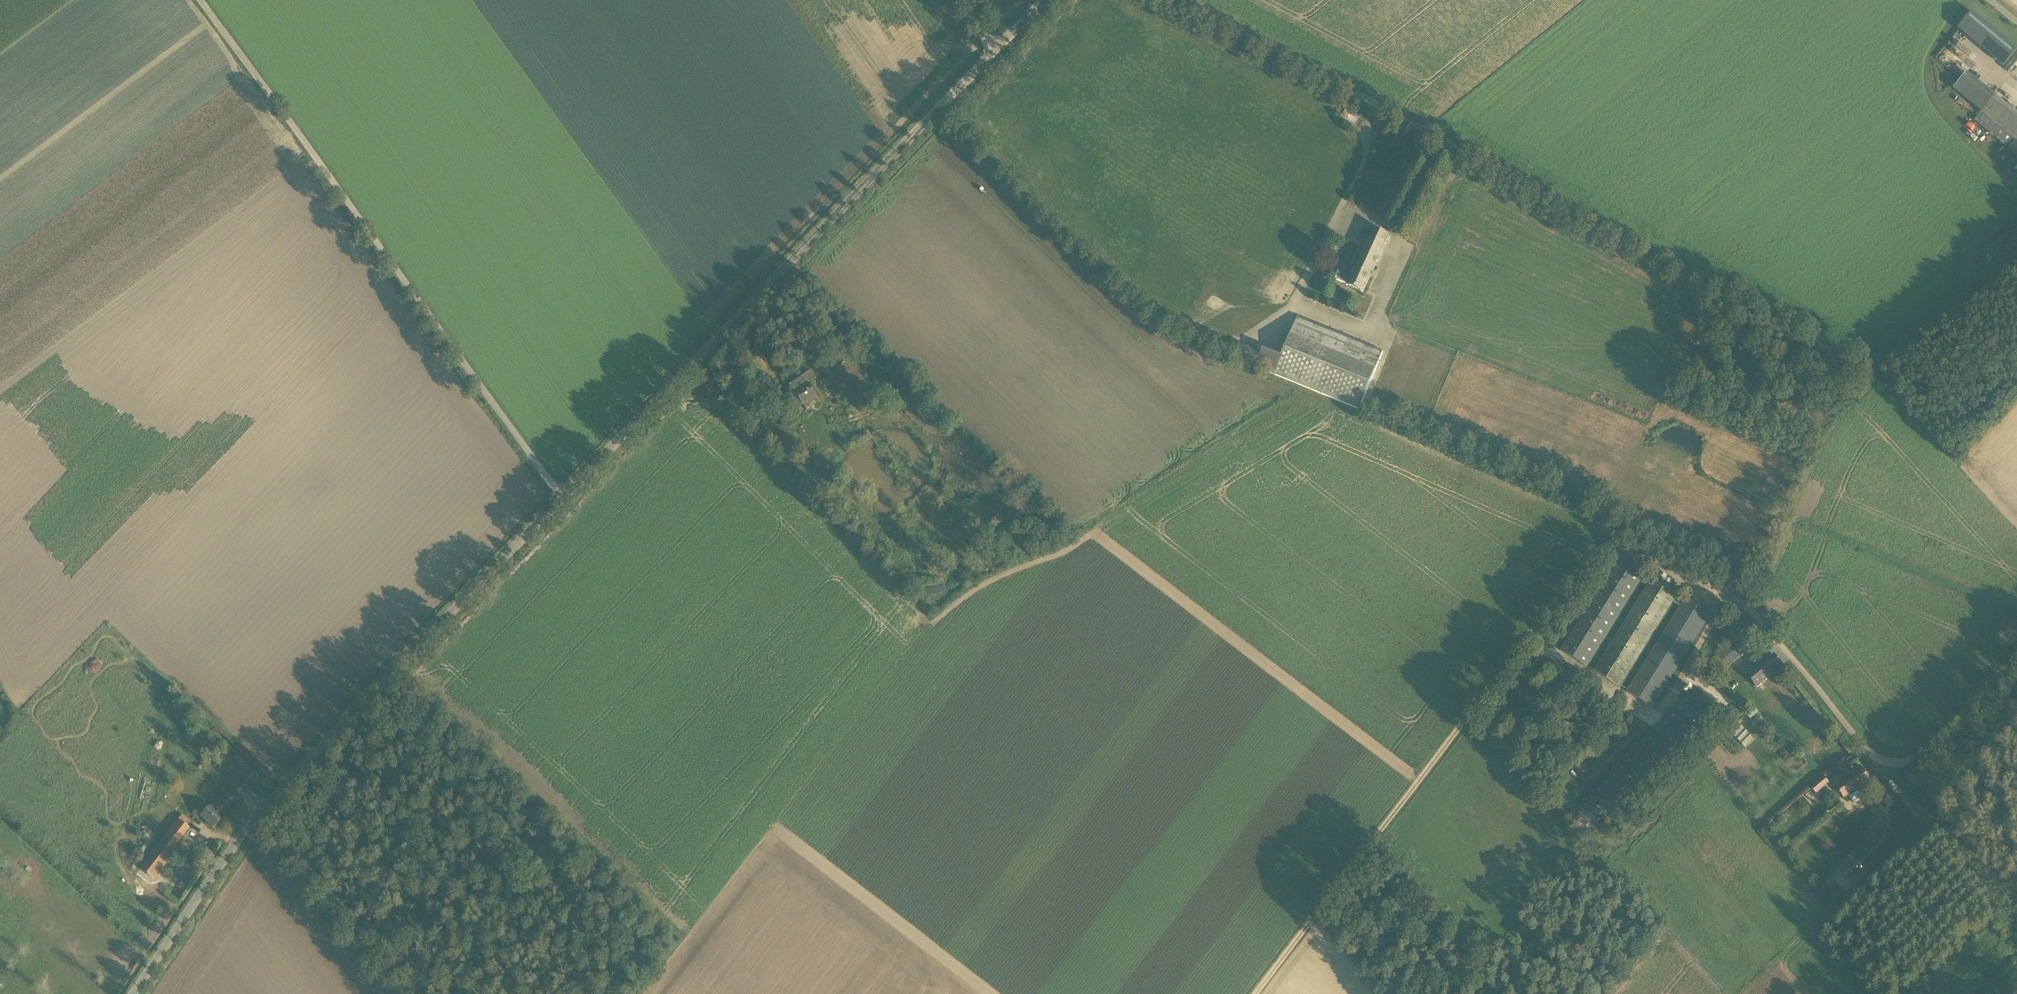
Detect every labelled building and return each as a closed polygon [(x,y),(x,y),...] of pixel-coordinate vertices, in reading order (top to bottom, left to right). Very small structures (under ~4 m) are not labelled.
[(1972,12),(1958,29),(2004,67),(2016,52),(2016,50),(1972,12)] [(1995,96),(1967,73),(1953,89),(1982,112),(2016,141),(2009,149),(2016,155),(2016,114),(1995,96)] [(2008,171),(2016,179),(2016,160),(2008,171)] [(1336,280),(1363,293),(1390,236),(1374,229),(1351,279),(1339,273),(1336,280)] [(1383,352),(1353,340),(1298,317),(1274,376),(1359,411),(1383,352)] [(1255,368),(1261,353),(1238,344),(1233,358),(1255,368)] [(1674,367),(1668,383),(1676,387),(1683,371),(1674,367)] [(797,409),(803,405),(806,410),(819,401),(816,396),(802,376),(789,385),(794,392),(789,396),(797,409)] [(1561,651),(1586,666),(1645,573),(1620,557),(1561,651)] [(1652,577),(1593,671),(1620,688),(1679,594),(1652,577)] [(944,585),(927,587),(928,594),(945,592),(944,585)] [(1627,692),(1651,707),(1710,614),(1686,598),(1627,692)] [(1712,660),(1723,672),(1742,655),(1743,656),(1752,648),(1740,635),(1731,643),(1712,660)] [(1767,658),(1746,675),(1757,688),(1778,671),(1776,669),(1782,664),(1774,655),(1768,660),(1767,658)] [(1600,826),(1716,708),(1696,687),(1579,806),(1600,826)] [(209,746),(217,754),(225,746),(217,738),(209,746)] [(210,807),(201,817),(214,829),(223,818),(260,778),(244,764),(207,803),(210,807)] [(1835,786),(1844,799),(1845,799),(1848,803),(1851,801),(1853,803),(1866,794),(1864,792),(1868,790),(1865,787),(1864,785),(1871,781),(1861,767),(1846,777),(1846,779),(1835,786)] [(1816,794),(1829,783),(1824,777),(1811,788),(1816,794)] [(167,857),(177,845),(166,837),(141,870),(154,879),(169,859),(167,857)] [(1849,866),(1848,867),(1841,873),(1849,882),(1857,875),(1849,866)]
